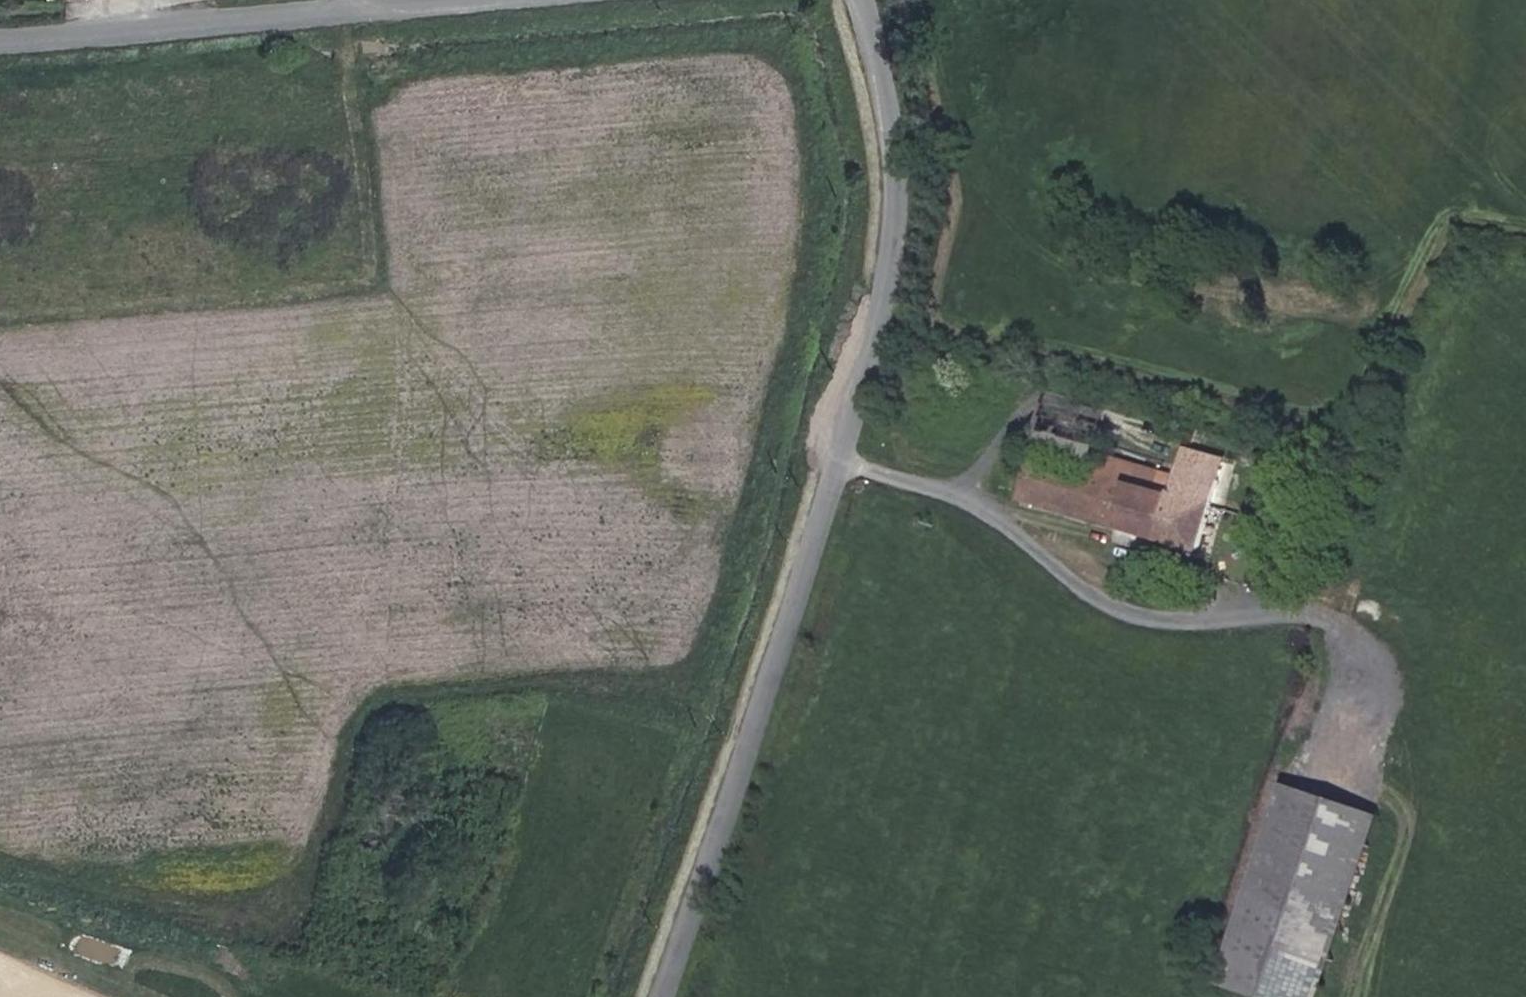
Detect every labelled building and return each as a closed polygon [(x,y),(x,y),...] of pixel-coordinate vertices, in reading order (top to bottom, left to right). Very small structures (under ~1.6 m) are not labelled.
[(1042,508),(1223,561),(1248,473),(1214,463),(1206,488),(1122,463),(1129,440),(1095,430),(1084,470),(1055,462),(1042,508)] [(1377,811),(1277,782),(1218,986),(1257,996),(1323,996),(1377,811)]
